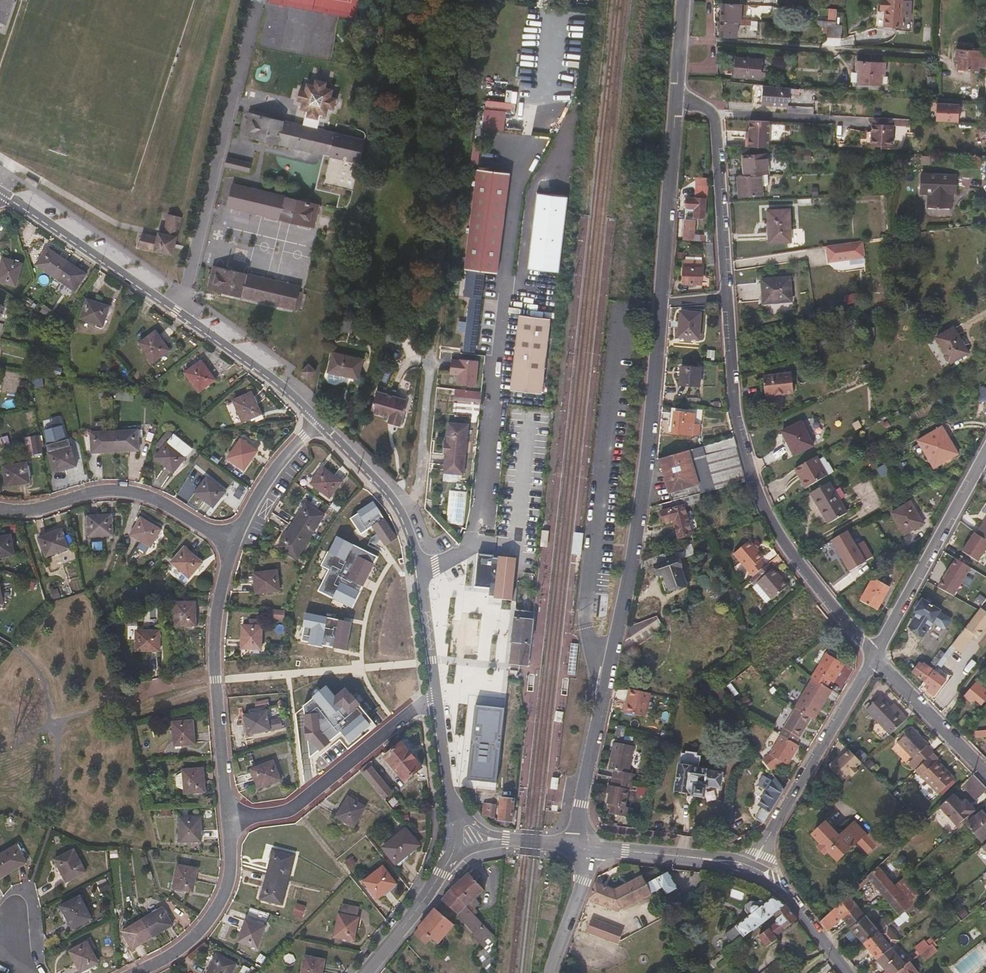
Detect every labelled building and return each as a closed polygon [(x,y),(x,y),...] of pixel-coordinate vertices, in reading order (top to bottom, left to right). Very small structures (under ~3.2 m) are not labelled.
[(8,0),(0,0),(0,24),(8,0)] [(911,1),(904,0),(898,0),(886,0),(883,0),(881,0),(880,11),(885,12),(885,13),(903,14),(910,14),(911,1)] [(750,20),(740,20),(740,16),(746,16),(746,6),(722,4),(722,14),(720,15),(719,19),(721,20),(721,22),(750,24),(750,22),(750,20)] [(910,17),(910,14),(903,14),(885,13),(884,28),(902,29),(903,16),(910,17)] [(841,39),(842,28),(835,28),(835,22),(828,21),(828,22),(824,21),(824,28),(827,28),(827,35),(827,38),(841,39)] [(736,37),(737,26),(750,27),(750,31),(756,31),(757,23),(750,22),(750,24),(721,22),(720,25),(719,25),(719,30),(720,30),(720,36),(736,37)] [(982,59),(983,51),(973,49),(973,45),(958,44),(956,51),(955,61),(959,61),(958,70),(978,72),(979,68),(985,68),(985,60),(982,59)] [(758,79),(760,61),(737,59),(734,77),(758,79)] [(854,63),(853,73),(852,81),(852,88),(881,90),(882,75),(884,76),(885,65),(854,63)] [(935,93),(936,79),(927,78),(927,93),(935,93)] [(330,156),(335,134),(318,130),(322,114),(327,115),(329,108),(335,109),(337,99),(332,97),(333,89),(326,88),(327,82),(316,79),(315,85),(307,83),(305,91),(300,90),(297,100),(303,101),(301,109),(307,111),(303,126),(250,113),(245,135),(324,154),(330,156)] [(804,115),(804,93),(755,89),(753,104),(787,108),(787,114),(804,115)] [(977,103),(979,92),(972,91),(970,103),(977,103)] [(935,122),(959,123),(960,103),(936,103),(935,122)] [(893,148),(895,126),(893,126),(893,119),(874,118),(874,124),(873,124),(872,147),(893,148)] [(769,149),(770,122),(750,121),(749,136),(746,136),(746,148),(769,149)] [(330,156),(324,154),(315,189),(339,194),(337,208),(344,207),(349,204),(353,190),(363,140),(335,134),(330,156)] [(767,176),(767,155),(742,156),(743,177),(761,176),(767,176)] [(224,167),(248,173),(251,164),(226,158),(224,167)] [(495,273),(503,227),(510,174),(478,170),(463,269),(466,269),(462,294),(465,295),(458,345),(470,347),(482,272),(495,273)] [(762,196),(761,176),(743,177),(738,177),(738,197),(762,196)] [(957,194),(957,178),(920,176),(920,195),(928,195),(928,209),(950,210),(951,194),(957,194)] [(38,182),(32,178),(29,182),(35,187),(38,182)] [(318,206),(256,190),(233,184),(228,205),(313,226),(318,206)] [(686,199),(685,208),(685,212),(694,213),(694,219),(703,219),(705,201),(706,201),(708,187),(695,186),(694,200),(686,199)] [(789,242),(789,211),(767,212),(768,244),(789,242)] [(168,215),(163,234),(158,233),(156,237),(142,234),(138,247),(172,256),(182,219),(168,215)] [(693,243),(694,222),(684,221),(683,242),(693,243)] [(864,263),(863,242),(826,248),(828,264),(849,260),(850,265),(864,263)] [(714,264),(712,245),(702,244),(702,247),(705,247),(707,265),(714,264)] [(65,263),(46,250),(35,267),(54,280),(65,263)] [(21,266),(2,260),(0,267),(0,284),(14,288),(21,266)] [(701,286),(702,262),(683,261),(682,285),(701,286)] [(85,276),(65,263),(54,280),(74,293),(85,276)] [(208,287),(213,288),(293,308),(299,286),(251,275),(213,266),(208,287)] [(791,303),(789,279),(761,282),(763,306),(791,303)] [(103,327),(109,308),(87,301),(80,320),(103,327)] [(698,341),(700,315),(680,313),(678,339),(698,341)] [(540,394),(543,371),(549,319),(519,315),(510,390),(540,394)] [(853,330),(857,325),(850,320),(846,325),(853,330)] [(950,366),(967,356),(953,330),(936,340),(950,366)] [(168,352),(155,333),(139,345),(152,363),(168,352)] [(358,378),(362,360),(332,352),(327,371),(328,371),(327,377),(329,382),(334,382),(339,380),(340,374),(358,378)] [(473,362),(474,354),(466,354),(465,361),(473,362)] [(215,382),(201,363),(185,374),(198,393),(215,382)] [(315,371),(308,364),(300,371),(307,378),(315,371)] [(698,388),(700,370),(680,369),(679,387),(698,388)] [(793,395),(791,376),(762,379),(764,398),(793,395)] [(43,387),(42,379),(32,380),(33,388),(43,387)] [(29,381),(19,382),(21,392),(30,391),(29,381)] [(403,407),(405,398),(375,390),(369,410),(389,415),(387,422),(400,426),(406,408),(403,407)] [(260,416),(251,394),(232,403),(241,424),(260,416)] [(694,427),(695,417),(694,416),(694,412),(670,410),(668,428),(672,429),(671,436),(692,438),(693,436),(699,437),(700,427),(694,427)] [(50,429),(62,425),(59,416),(47,420),(50,429)] [(462,476),(468,427),(448,424),(446,444),(443,444),(442,454),(444,454),(442,474),(462,476)] [(812,448),(800,424),(781,434),(793,458),(812,448)] [(957,456),(941,429),(917,443),(933,471),(957,456)] [(138,452),(137,432),(113,433),(114,453),(138,452)] [(114,453),(113,433),(88,434),(88,443),(90,443),(91,454),(114,453)] [(27,456),(43,453),(39,435),(24,438),(27,456)] [(75,468),(66,436),(45,442),(47,454),(53,474),(75,468)] [(172,474),(191,451),(173,436),(154,460),(172,474)] [(745,483),(733,439),(687,453),(700,496),(745,483)] [(243,472),(256,453),(240,441),(226,460),(243,472)] [(700,496),(687,453),(659,460),(671,503),(698,496),(700,496)] [(789,459),(783,460),(784,464),(774,467),(777,475),(792,470),(789,459)] [(794,471),(797,478),(805,491),(807,489),(832,474),(823,460),(818,463),(815,459),(794,471)] [(29,484),(25,464),(22,464),(21,462),(16,463),(16,466),(3,469),(6,488),(29,484)] [(885,465),(876,468),(880,478),(889,474),(885,465)] [(341,483),(322,469),(310,485),(329,499),(341,483)] [(225,493),(217,487),(206,479),(194,495),(212,509),(225,493)] [(846,515),(828,485),(809,496),(827,527),(846,515)] [(691,536),(683,508),(700,504),(698,496),(671,503),(659,506),(663,524),(672,521),(677,540),(691,536)] [(358,513),(350,518),(360,534),(372,527),(384,546),(397,538),(373,501),(357,511),(358,513)] [(922,526),(910,504),(891,516),(903,537),(922,526)] [(309,538),(323,517),(305,505),(291,527),(309,538)] [(111,537),(110,516),(87,518),(88,538),(106,537),(111,537)] [(150,548),(160,531),(140,519),(130,536),(140,542),(136,549),(145,554),(149,548),(150,548)] [(975,536),(985,543),(985,519),(975,536)] [(296,560),(309,538),(291,527),(278,548),(296,560)] [(67,549),(60,530),(38,539),(45,558),(67,549)] [(846,574),(874,561),(865,540),(855,545),(849,531),(831,540),(846,574)] [(582,555),(583,534),(573,533),(572,555),(582,555)] [(10,536),(0,538),(0,558),(14,556),(10,536)] [(352,609),(378,557),(341,538),(338,536),(328,552),(321,567),(324,569),(315,589),(352,609)] [(92,551),(103,551),(103,542),(92,542),(92,551)] [(752,578),(764,568),(761,564),(759,562),(763,559),(748,542),(733,556),(752,578)] [(685,585),(677,562),(694,556),(692,550),(698,547),(697,543),(669,554),(641,563),(640,572),(655,567),(664,593),(685,585)] [(895,560),(907,552),(903,546),(891,554),(895,560)] [(188,580),(201,564),(184,549),(171,564),(188,580)] [(511,601),(515,558),(477,555),(476,562),(474,582),(474,587),(487,588),(486,598),(494,599),(511,601)] [(955,559),(937,588),(954,598),(972,569),(955,559)] [(788,587),(773,570),(772,570),(767,565),(764,568),(752,578),(748,582),(753,586),(756,584),(771,602),(788,587)] [(281,593),(280,582),(277,582),(276,572),(253,575),(255,595),(281,593)] [(876,613),(889,590),(880,586),(882,583),(877,580),(875,583),(872,582),(859,604),(876,613)] [(915,612),(915,613),(912,618),(914,620),(908,629),(923,639),(933,622),(940,626),(942,625),(945,620),(945,618),(939,614),(939,613),(922,602),(920,604),(917,604),(914,609),(915,612)] [(195,627),(194,604),(174,604),(175,627),(195,627)] [(284,621),(284,610),(270,610),(270,620),(284,621)] [(973,638),(974,637),(977,640),(985,629),(985,615),(980,610),(944,656),(937,666),(940,669),(954,651),(959,655),(973,638)] [(349,621),(310,612),(306,612),(303,627),(305,628),(302,641),(304,642),(346,649),(352,621),(349,621)] [(523,666),(529,667),(535,615),(515,613),(509,665),(523,666)] [(622,657),(664,630),(656,617),(628,628),(622,657)] [(807,638),(795,625),(787,632),(799,645),(807,638)] [(260,650),(260,627),(240,627),(240,651),(252,651),(252,655),(258,655),(258,652),(259,651),(260,650)] [(158,652),(159,632),(135,632),(135,637),(135,652),(158,652)] [(924,683),(932,672),(937,666),(944,656),(940,653),(928,669),(923,665),(922,667),(919,665),(912,674),(924,683)] [(833,685),(844,667),(825,655),(810,680),(812,680),(826,689),(830,684),(833,685)] [(932,699),(945,682),(932,672),(924,683),(923,684),(928,688),(925,693),(932,699)] [(377,724),(345,684),(341,677),(305,705),(307,721),(310,747),(311,760),(337,757),(377,724)] [(810,720),(811,720),(814,722),(831,692),(826,689),(812,680),(794,710),(795,710),(810,720)] [(985,700),(985,692),(975,683),(963,698),(970,704),(973,701),(980,706),(985,700)] [(644,719),(649,695),(628,690),(623,714),(644,719)] [(893,705),(889,708),(879,698),(865,711),(889,737),(907,719),(901,714),(893,705)] [(310,747),(307,721),(305,705),(296,714),(299,748),(304,748),(310,747)] [(497,783),(505,708),(475,705),(467,780),(497,783)] [(795,746),(810,720),(795,710),(779,736),(781,737),(795,746)] [(270,732),(265,712),(242,717),(246,737),(270,732)] [(959,734),(970,722),(965,717),(955,729),(959,734)] [(194,745),(192,722),(171,724),(174,747),(194,745)] [(623,736),(624,729),(617,727),(615,737),(623,738),(623,736)] [(932,756),(925,748),(927,746),(911,730),(908,733),(906,731),(898,738),(900,741),(897,744),(913,760),(908,765),(915,772),(932,756)] [(975,739),(985,738),(985,730),(975,731),(975,739)] [(786,767),(798,748),(795,746),(781,737),(770,754),(768,757),(762,762),(765,766),(768,770),(769,772),(781,763),(786,767)] [(628,775),(634,747),(615,743),(609,771),(614,772),(612,779),(632,783),(633,776),(628,775)] [(421,768),(401,744),(383,758),(403,783),(421,768)] [(856,755),(862,762),(868,756),(861,750),(856,755)] [(719,789),(722,775),(707,773),(707,772),(698,770),(700,757),(696,757),(697,754),(685,752),(685,755),(681,754),(675,792),(687,794),(687,797),(693,798),(694,796),(703,798),(704,789),(702,789),(703,786),(719,789)] [(953,781),(937,763),(938,762),(932,756),(915,772),(938,796),(953,781)] [(870,770),(876,765),(870,759),(864,764),(870,770)] [(279,780),(272,762),(250,771),(258,789),(279,780)] [(772,776),(769,772),(768,770),(765,766),(761,769),(764,773),(768,779),(772,776)] [(391,793),(371,768),(362,776),(383,800),(391,793)] [(204,793),(202,770),(182,771),(182,773),(175,777),(175,787),(183,791),(183,795),(204,793)] [(972,776),(961,787),(975,802),(985,792),(985,791),(972,776)] [(551,779),(550,790),(557,791),(558,779),(551,779)] [(610,815),(612,816),(625,819),(627,809),(624,808),(627,792),(631,792),(633,783),(632,783),(612,779),(611,787),(609,787),(607,795),(609,795),(607,805),(609,806),(608,809),(610,809),(610,815)] [(763,825),(784,792),(775,779),(773,783),(771,782),(765,791),(767,793),(759,807),(762,809),(755,821),(763,825)] [(938,809),(958,830),(977,812),(965,800),(962,803),(954,794),(938,809)] [(353,828),(364,808),(347,798),(335,818),(353,828)] [(507,827),(507,822),(510,823),(513,801),(500,800),(497,821),(500,822),(500,826),(507,827)] [(493,816),(494,805),(483,804),(482,815),(493,816)] [(982,813),(966,826),(980,843),(985,838),(985,818),(982,813)] [(200,842),(200,827),(200,819),(179,819),(179,843),(200,842)] [(866,838),(864,836),(853,824),(838,838),(825,824),(812,837),(820,846),(818,849),(824,856),(827,853),(836,862),(857,843),(867,853),(869,856),(883,843),(873,832),(866,838)] [(418,846),(405,830),(382,849),(395,865),(414,849),(418,846)] [(16,846),(0,855),(0,866),(6,875),(26,863),(16,846)] [(85,873),(73,850),(54,860),(66,883),(85,873)] [(287,881),(293,856),(272,851),(265,876),(287,881)] [(345,861),(349,869),(356,865),(352,857),(345,861)] [(887,858),(877,868),(866,879),(899,917),(922,899),(887,858)] [(192,893),(196,869),(176,865),(172,889),(175,890),(175,892),(183,894),(184,891),(192,893)] [(395,885),(381,868),(363,883),(376,900),(395,885)] [(479,876),(473,870),(468,875),(474,881),(479,876)] [(678,891),(668,873),(646,885),(652,896),(661,890),(665,897),(678,891)] [(483,891),(474,881),(468,875),(467,874),(464,877),(449,890),(465,905),(474,916),(476,913),(474,909),(479,904),(474,899),(483,891)] [(281,906),(287,881),(265,876),(260,900),(281,906)] [(652,896),(646,885),(641,878),(612,893),(594,886),(588,902),(613,912),(620,912),(652,896)] [(465,905),(449,890),(440,901),(457,917),(464,924),(474,934),(472,937),(483,949),(474,958),(487,972),(491,972),(494,939),(474,916),(465,905)] [(90,920),(78,897),(60,907),(71,930),(90,920)] [(841,920),(844,922),(863,946),(877,933),(878,934),(886,928),(892,923),(888,918),(874,930),(858,910),(847,897),(819,924),(827,934),(841,920)] [(723,955),(772,915),(784,906),(772,899),(764,905),(760,902),(758,903),(756,905),(755,904),(750,903),(745,907),(745,912),(749,917),(722,938),(721,936),(713,942),(713,943),(723,955)] [(292,916),(302,919),(306,906),(295,903),(292,916)] [(353,942),(357,920),(356,918),(358,909),(341,906),(339,915),(337,915),(333,938),(353,942)] [(775,938),(796,921),(784,906),(772,915),(776,920),(774,922),(776,925),(758,938),(766,949),(777,941),(775,939),(775,938)] [(151,938),(171,926),(161,908),(141,920),(151,938)] [(436,945),(453,926),(433,909),(412,934),(425,946),(430,939),(436,945)] [(151,938),(141,920),(121,932),(125,940),(132,950),(151,938)] [(257,949),(264,927),(245,921),(237,943),(257,949)] [(618,948),(623,934),(591,923),(586,936),(618,948)] [(976,926),(968,931),(973,940),(981,934),(976,926)] [(891,950),(898,944),(886,928),(878,934),(877,933),(863,946),(876,962),(891,950)] [(949,967),(954,972),(978,972),(985,966),(985,943),(981,938),(949,967)] [(916,958),(919,956),(928,948),(934,944),(930,939),(925,944),(923,942),(913,949),(916,952),(913,954),(916,958)] [(97,964),(90,952),(86,943),(69,952),(79,972),(97,964)] [(924,962),(936,952),(934,949),(936,947),(934,944),(928,948),(919,956),(924,962)] [(908,963),(910,963),(912,961),(910,958),(902,964),(891,950),(876,962),(881,968),(884,972),(897,972),(908,963)] [(295,956),(284,954),(282,965),(293,966),(295,956)] [(235,964),(216,955),(206,972),(230,972),(235,964)] [(324,961),(304,957),(301,972),(321,972),(324,961)] [(780,968),(777,963),(767,970),(769,972),(784,972),(780,968)] [(909,965),(910,963),(908,963),(897,972),(916,972),(909,965)] [(786,964),(780,968),(784,972),(786,972),(790,970),(786,964)]
